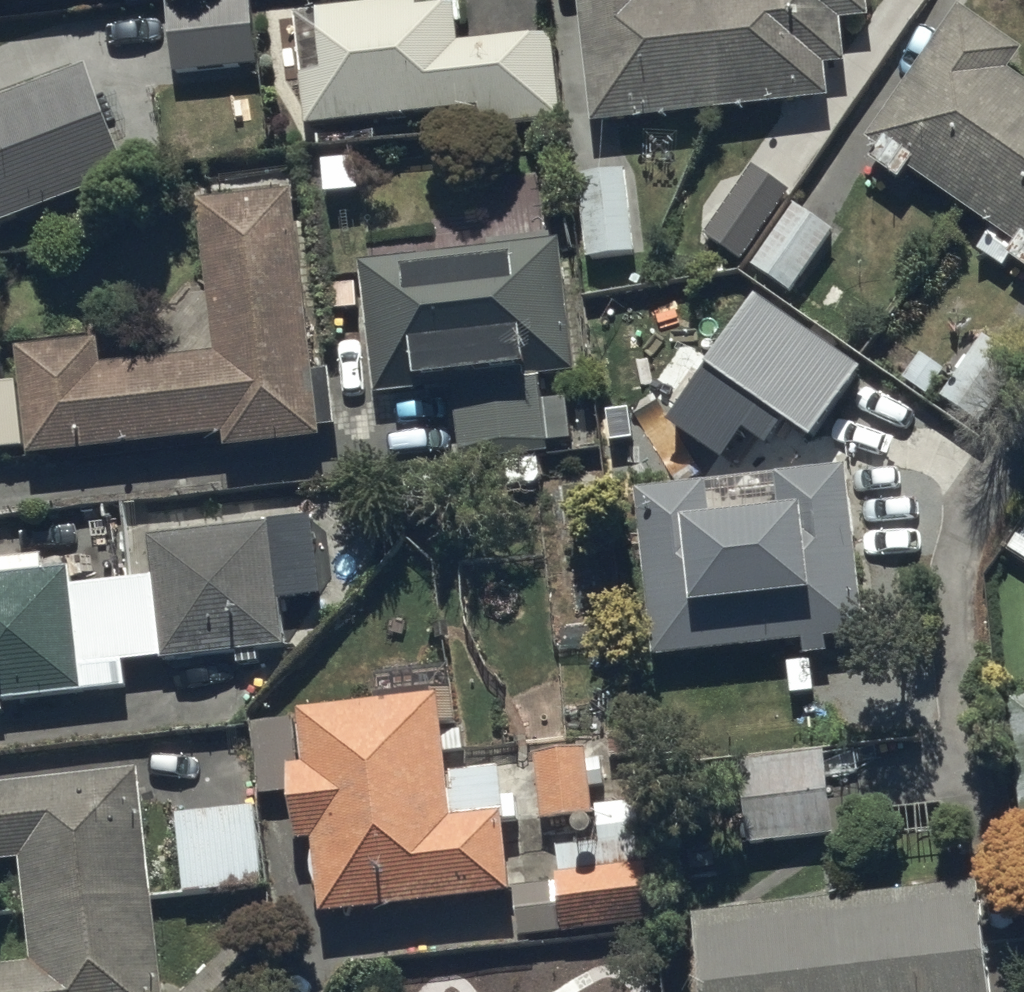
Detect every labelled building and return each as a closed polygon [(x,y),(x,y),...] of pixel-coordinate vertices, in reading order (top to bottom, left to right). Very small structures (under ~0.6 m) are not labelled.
[(173,73),(258,63),(250,0),(165,0),(173,73)] [(306,125),(479,106),(481,127),(561,118),(551,31),(458,41),(454,2),(418,6),(417,0),(402,0),(315,10),(316,16),(294,18),(306,125)] [(706,0),(579,0),(593,122),(718,108),(706,0)] [(718,108),(829,96),(826,63),(846,61),(842,19),(868,16),(867,0),(706,0),(718,108)] [(963,208),(1023,121),(1023,79),(1009,68),(1022,49),(961,7),(867,141),(963,208)] [(0,96),(0,222),(128,173),(85,63),(0,96)] [(963,208),(1023,249),(1023,121),(963,208)] [(790,192),(753,166),(704,234),(741,260),(790,192)] [(585,259),(633,254),(624,169),(576,174),(585,259)] [(293,181),(197,190),(212,350),(97,361),(95,339),(14,347),(25,452),(223,433),(224,446),(319,437),(317,425),(331,424),(326,365),(311,367),(293,181)] [(833,229),(793,202),(752,264),(792,290),(833,229)] [(558,239),(359,262),(374,394),(452,385),(460,461),(549,451),(548,442),(570,439),(566,398),(541,400),(538,373),(573,369),(558,239)] [(581,294),(592,391),(687,380),(676,283),(581,294)] [(708,480),(635,488),(654,655),(804,638),(805,654),(827,651),(826,637),(865,632),(846,465),(775,473),(779,506),(712,513),(708,480)] [(152,577),(113,581),(122,662),(162,657),(163,664),(285,649),(269,520),(147,535),(152,577)] [(113,581),(71,585),(69,566),(44,569),(42,553),(0,558),(0,700),(125,686),(122,662),(113,581)] [(437,695),(301,710),(307,766),(291,767),(299,839),(313,838),(322,912),(510,891),(502,814),(505,813),(500,767),(446,773),(437,695)] [(1023,812),(1023,695),(1008,697),(1021,812),(1023,812)] [(535,754),(543,819),(593,813),(585,748),(535,754)] [(835,834),(825,750),(737,761),(748,844),(835,834)] [(25,909),(152,894),(138,768),(0,783),(0,860),(19,857),(25,909)] [(255,805),(175,813),(183,895),(264,886),(255,805)] [(646,862),(556,874),(564,932),(654,920),(646,862)] [(700,991),(988,991),(975,879),(691,911),(700,991)] [(152,894),(25,909),(31,960),(0,964),(0,991),(163,991),(152,894)]
